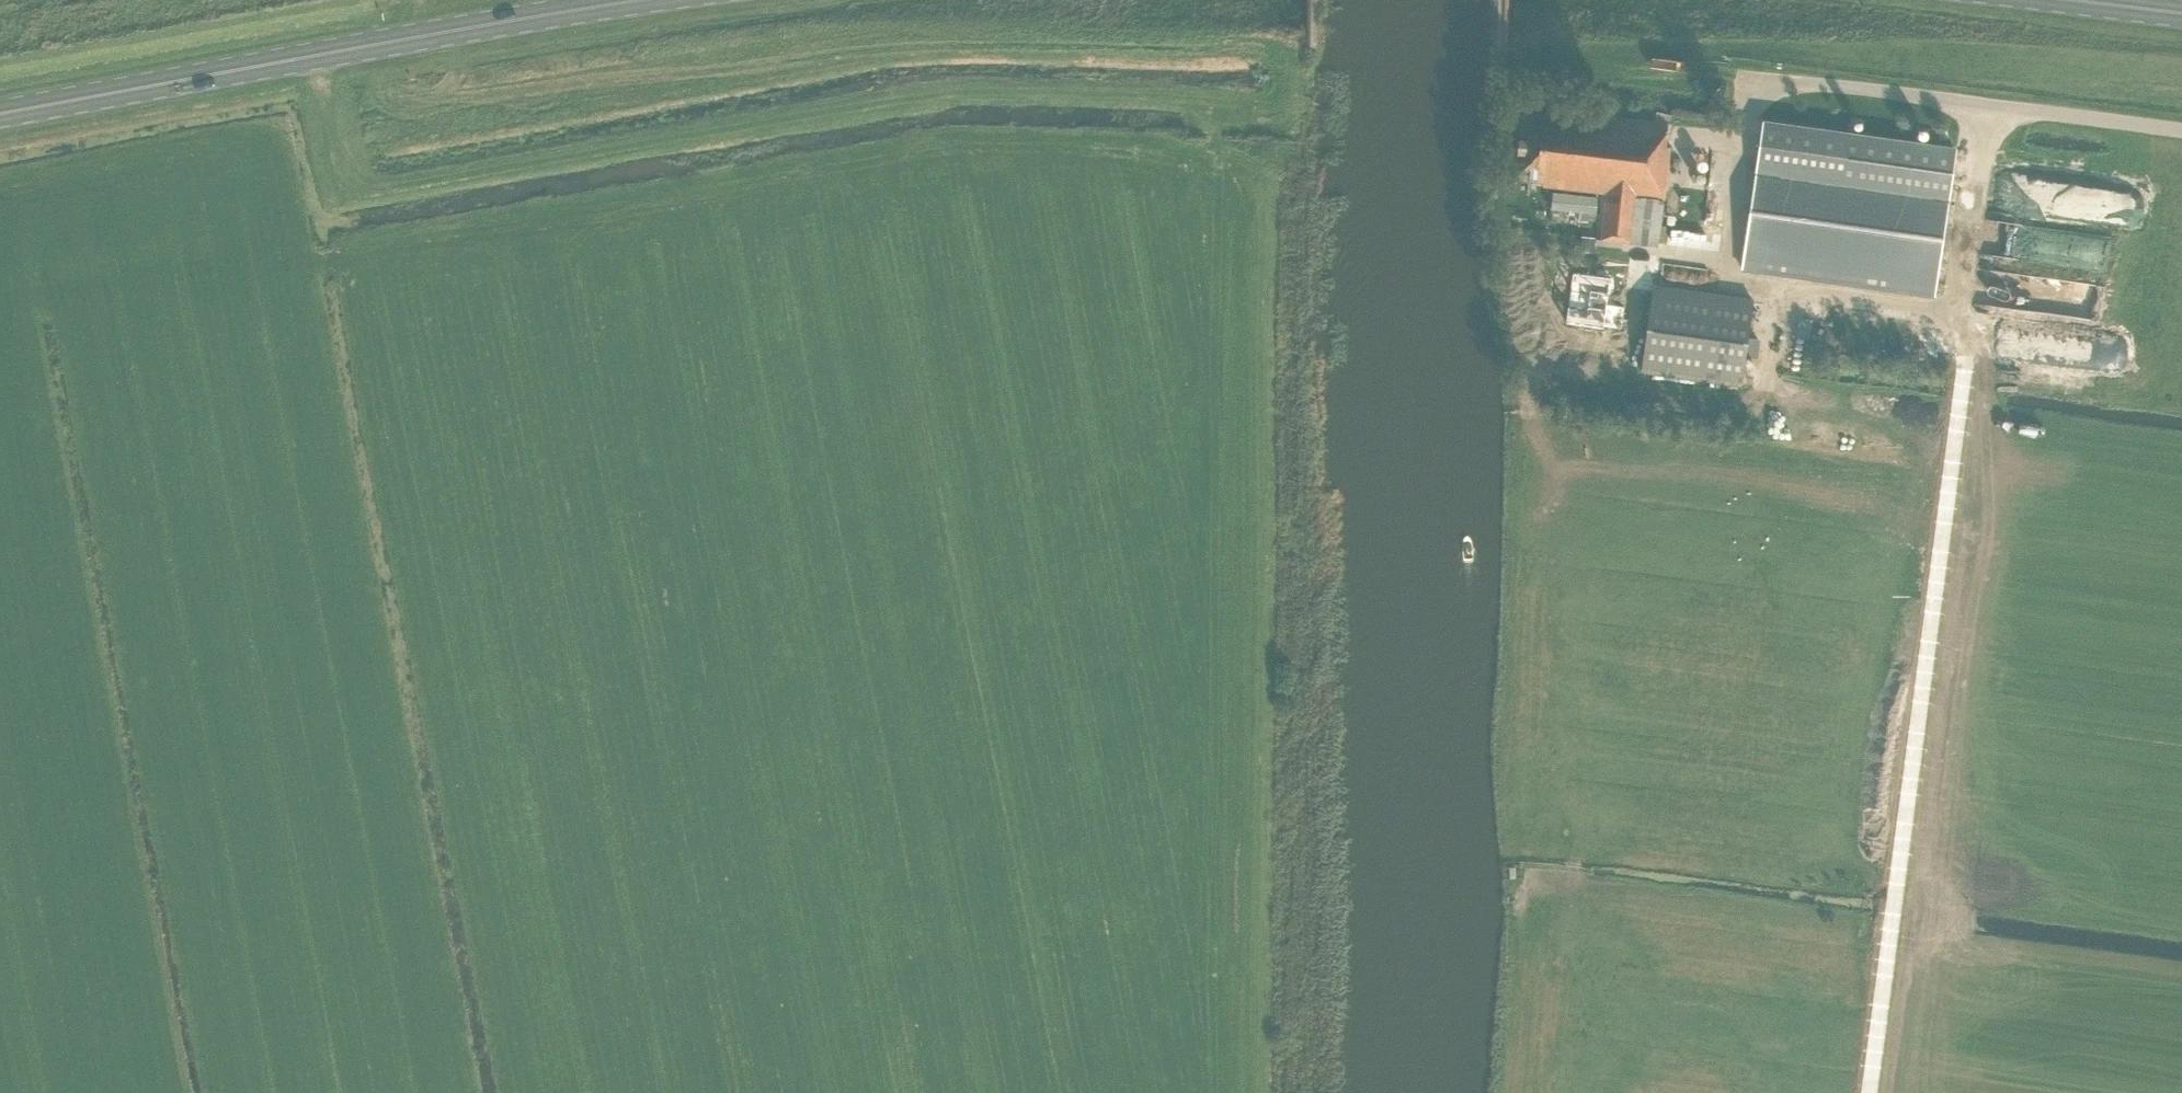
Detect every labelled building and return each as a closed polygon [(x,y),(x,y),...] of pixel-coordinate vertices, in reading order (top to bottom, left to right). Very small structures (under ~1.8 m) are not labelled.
[(1601,239),(1659,246),(1670,147),(1666,146),(1668,124),(1574,113),(1574,118),(1523,113),(1515,179),(1543,183),(1542,185),(1606,192),(1601,239)] [(1743,265),(1935,292),(1956,150),(1763,122),(1743,265)] [(1979,223),(1973,267),(2094,284),(2100,240),(1979,223)] [(1573,262),(1566,314),(1605,320),(1605,318),(1623,320),(1626,297),(1608,295),(1612,268),(1573,262)] [(1752,299),(1654,285),(1642,372),(1740,386),(1752,299)] [(1973,357),(2067,367),(2069,344),(1976,334),(1973,357)]
